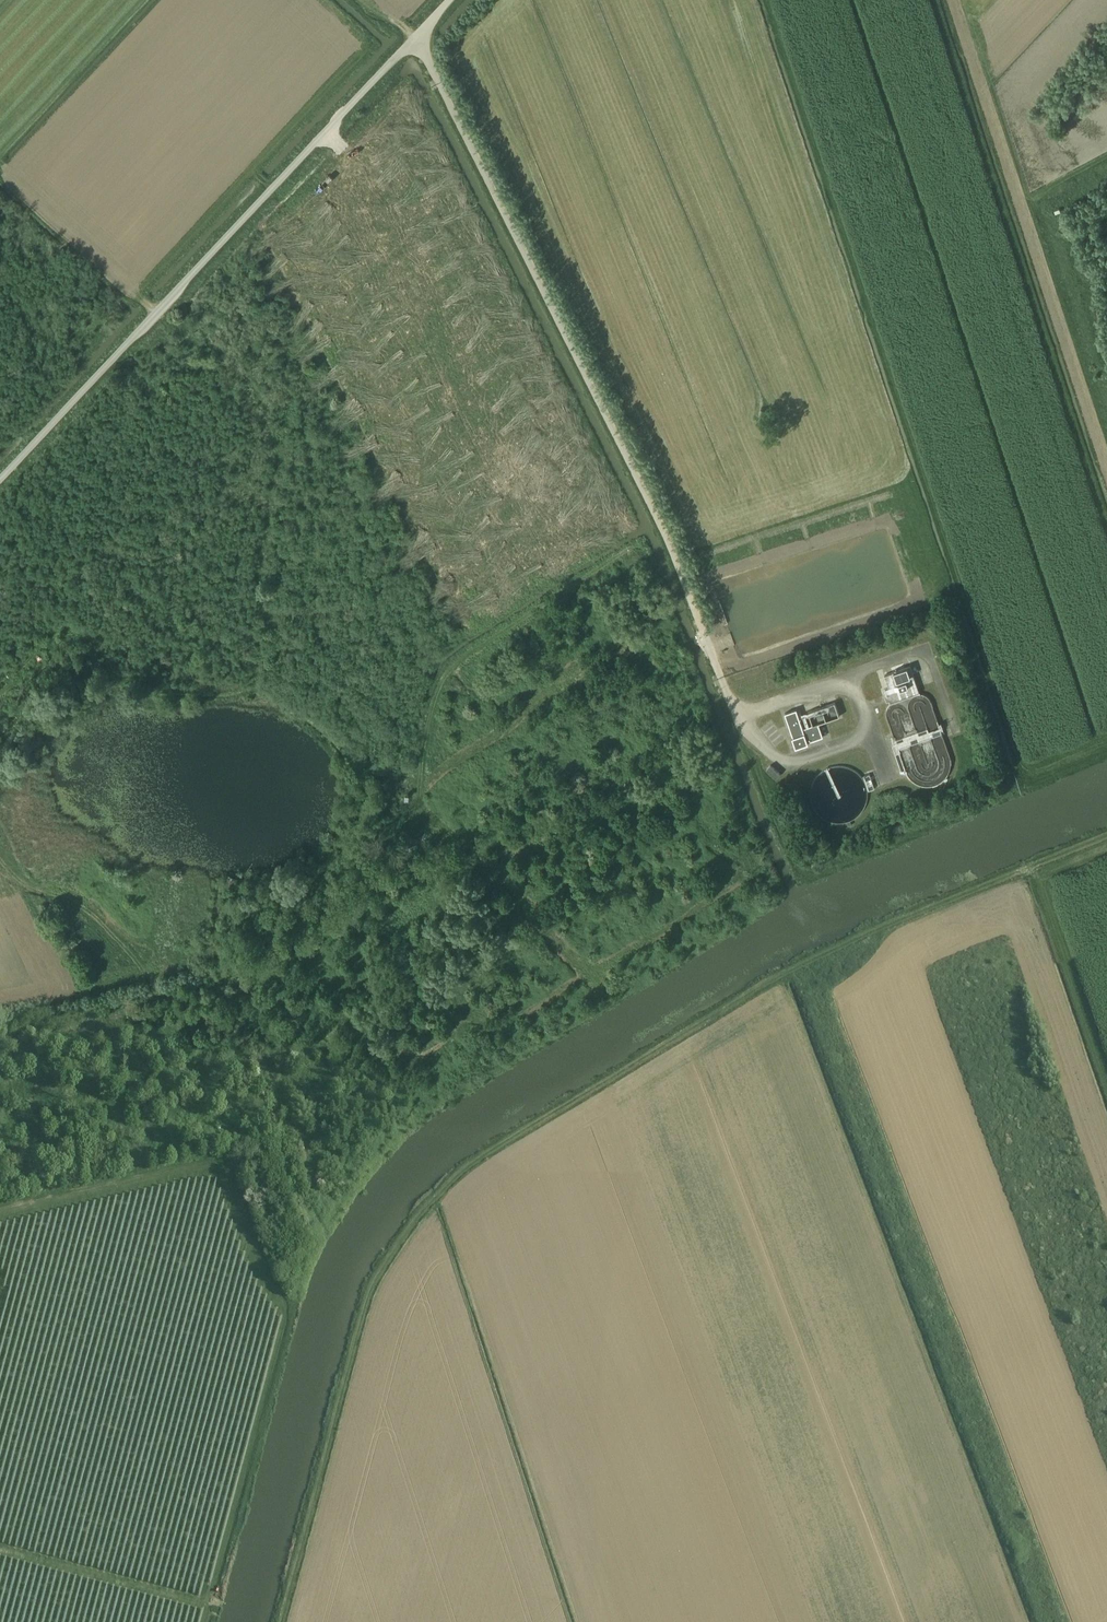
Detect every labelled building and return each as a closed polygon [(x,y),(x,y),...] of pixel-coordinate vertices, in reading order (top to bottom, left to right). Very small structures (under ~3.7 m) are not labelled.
[(909,667),(885,675),(889,687),(886,689),(888,695),(885,696),(887,701),(890,700),(891,702),(919,692),(918,688),(914,676),(911,666),(909,667)] [(796,709),(785,713),(793,737),(792,737),(796,748),(808,743),(808,742),(823,737),(818,723),(803,729),(800,718),(796,709)] [(781,773),(771,764),(766,769),(776,778),(781,773)] [(873,778),(866,780),(868,789),(875,788),(873,778)]
